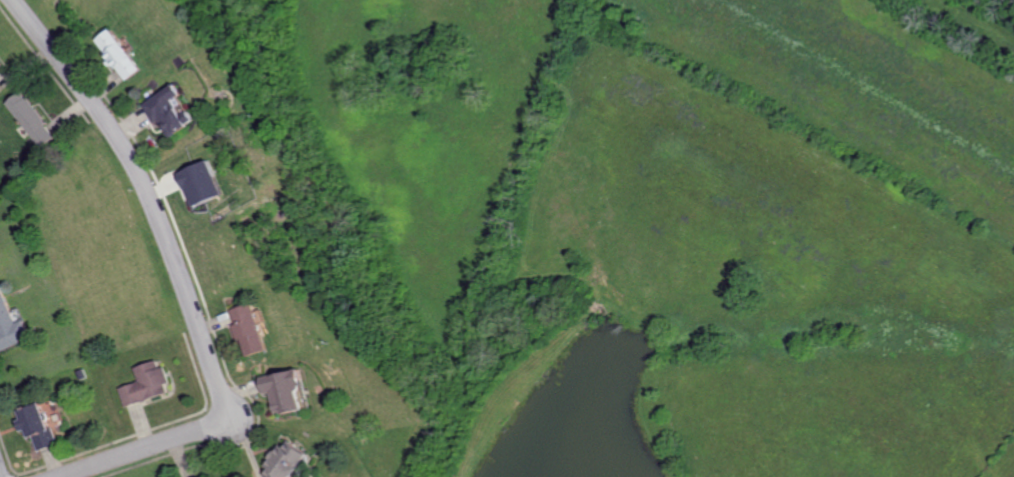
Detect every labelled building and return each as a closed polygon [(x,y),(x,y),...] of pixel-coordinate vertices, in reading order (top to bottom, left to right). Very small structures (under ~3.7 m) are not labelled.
[(144,68),(112,27),(97,39),(128,80),(144,68)] [(145,102),(159,124),(164,121),(173,136),(199,120),(192,109),(185,113),(177,98),(185,94),(178,83),(145,102)] [(57,135),(22,89),(7,101),(42,147),(57,135)] [(196,206),(227,193),(212,158),(181,172),(196,206)] [(0,281),(0,350),(32,338),(24,318),(16,321),(0,281)] [(271,348),(254,301),(234,308),(239,323),(237,324),(248,356),(271,348)] [(120,387),(126,406),(170,392),(167,383),(172,382),(167,365),(162,367),(159,359),(136,366),(140,380),(120,387)] [(264,376),(267,393),(274,392),(279,413),(305,408),(301,388),(306,387),(302,368),(264,376)] [(36,450),(56,444),(44,402),(19,409),(22,419),(18,420),(21,431),(30,428),(36,450)] [(291,440),(286,447),(283,445),(263,471),(271,476),(291,476),(309,453),(291,440)]
